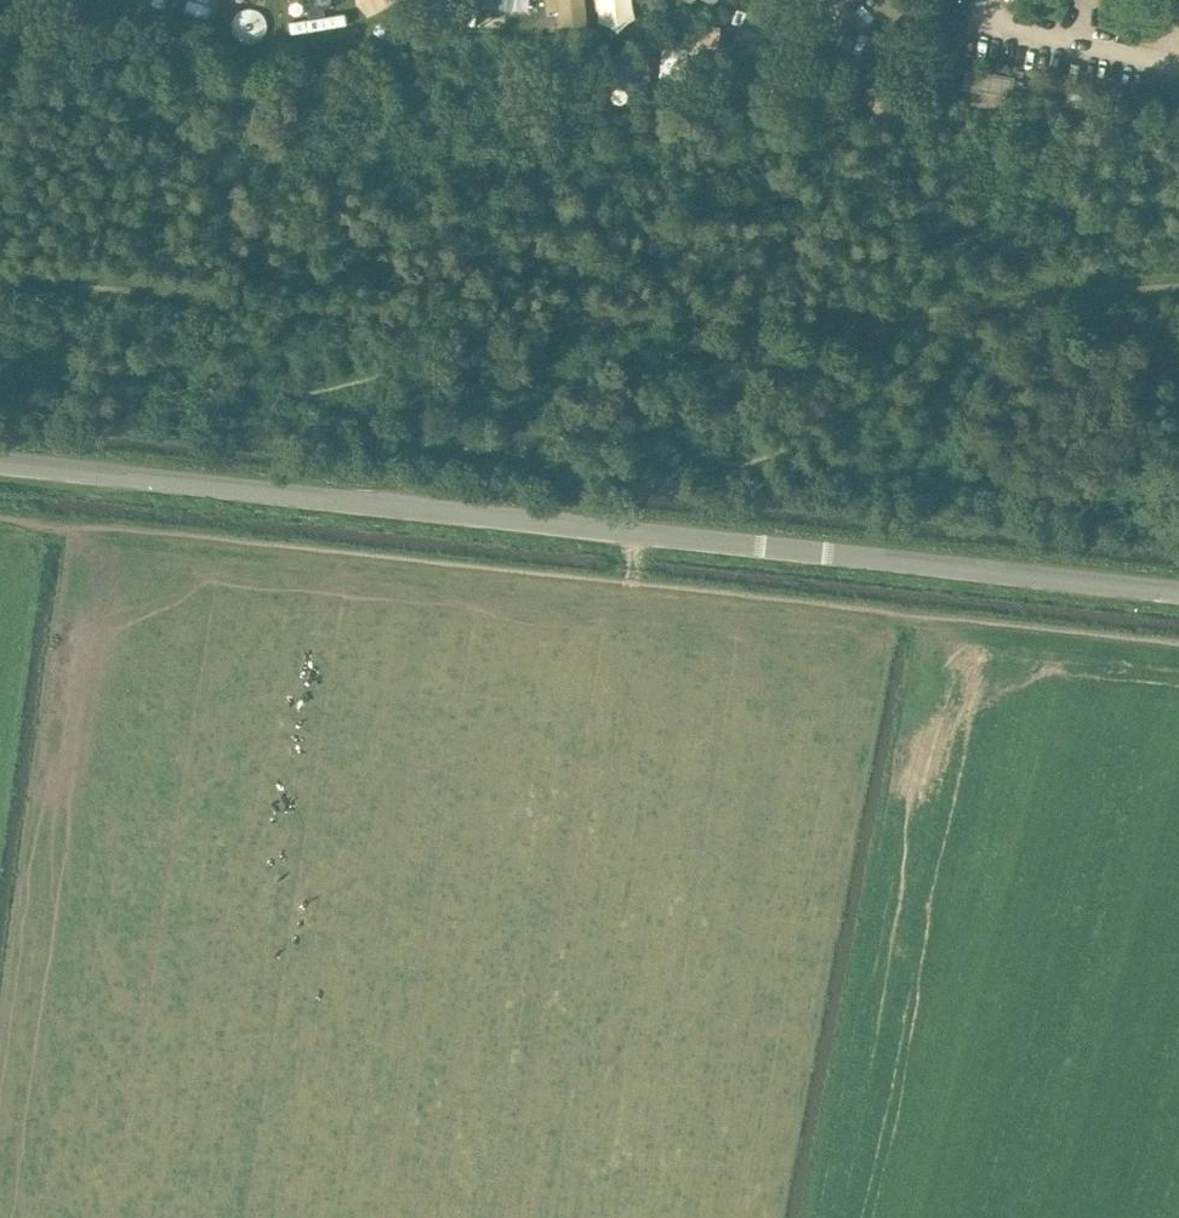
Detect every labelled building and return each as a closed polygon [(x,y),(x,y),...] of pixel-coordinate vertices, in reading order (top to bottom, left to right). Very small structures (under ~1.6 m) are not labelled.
[(293,31),(338,25),(334,0),(289,0),(293,31)] [(481,9),(514,10),(514,0),(481,0),(481,9)] [(581,15),(580,0),(552,0),(553,16),(581,15)] [(594,14),(630,14),(630,0),(594,0),(594,14)] [(964,73),(962,100),(1006,104),(1008,77),(964,73)]
